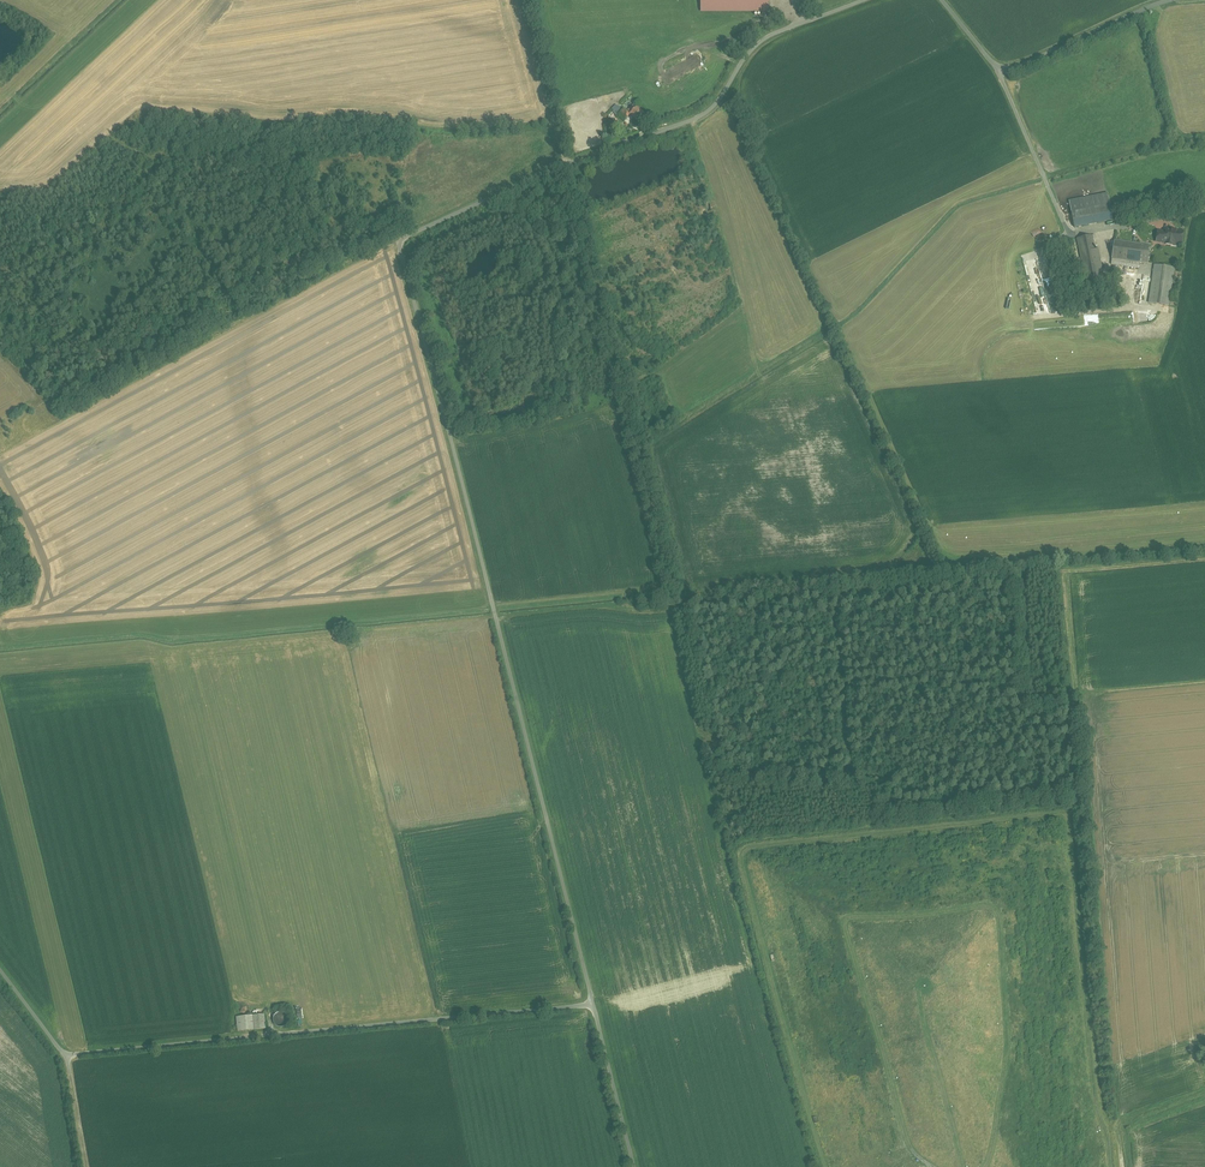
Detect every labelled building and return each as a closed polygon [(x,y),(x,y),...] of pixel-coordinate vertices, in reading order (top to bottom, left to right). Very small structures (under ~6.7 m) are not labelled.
[(702,14),(768,14),(768,0),(702,0),(702,14)] [(640,124),(648,116),(638,106),(631,113),(625,106),(620,111),(629,120),(633,116),(640,124)] [(1109,193),(1071,201),(1077,229),(1114,221),(1109,193)] [(1185,242),(1186,230),(1167,227),(1166,231),(1156,229),(1155,242),(1175,245),(1175,241),(1185,242)] [(1100,278),(1092,235),(1075,238),(1083,282),(1100,278)] [(1138,269),(1139,263),(1134,263),(1137,244),(1115,241),(1111,265),(1138,269)] [(1134,263),(1139,263),(1148,265),(1151,245),(1145,244),(1144,246),(1137,244),(1134,263)] [(1154,265),(1150,304),(1175,306),(1179,267),(1154,265)] [(239,1032),(267,1029),(265,1014),(237,1017),(239,1032)]
